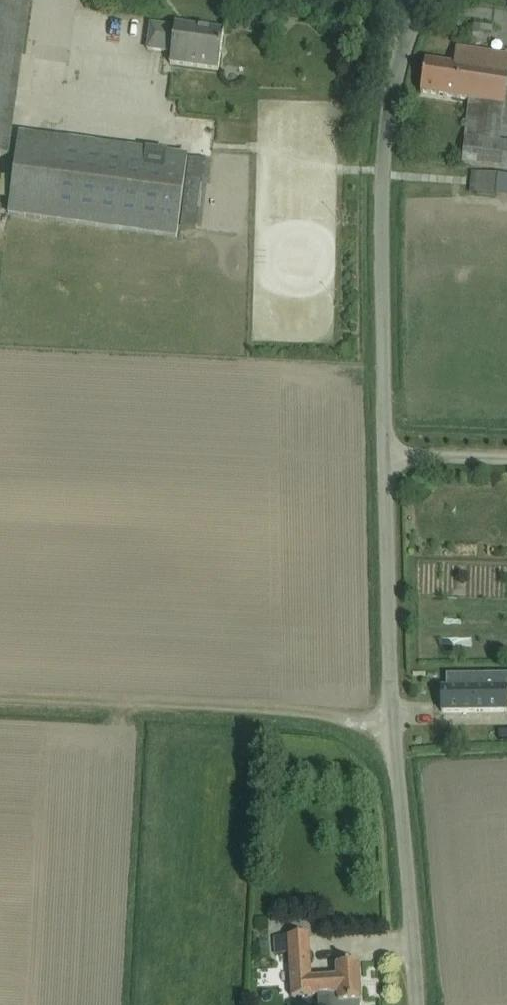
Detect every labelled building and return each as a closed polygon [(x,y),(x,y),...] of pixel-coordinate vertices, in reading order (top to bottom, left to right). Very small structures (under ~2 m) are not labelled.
[(25,25),(28,5),(0,1),(0,157),(6,158),(25,25)] [(118,57),(120,22),(111,22),(109,56),(118,57)] [(150,25),(146,50),(163,52),(171,54),(170,62),(218,69),(223,31),(174,25),(174,28),(150,25)] [(506,80),(506,56),(455,48),(453,65),(424,61),(419,93),(469,101),(460,161),(506,168),(506,144),(498,142),(506,80)] [(176,237),(177,226),(196,229),(205,160),(18,135),(8,214),(176,237)] [(472,185),(472,205),(497,205),(498,186),(472,185)] [(442,711),(462,711),(503,710),(503,689),(483,689),(483,680),(478,680),(459,680),(459,688),(442,688),(442,711)] [(414,711),(413,720),(436,723),(437,714),(414,711)] [(504,726),(504,714),(440,714),(440,726),(504,726)] [(498,731),(498,740),(506,740),(506,730),(498,731)] [(358,1003),(360,1003),(358,965),(336,966),(336,979),(310,980),(308,936),(288,937),(289,953),(290,997),(311,996),(327,996),(327,1004),(359,1004),(358,1003)]
